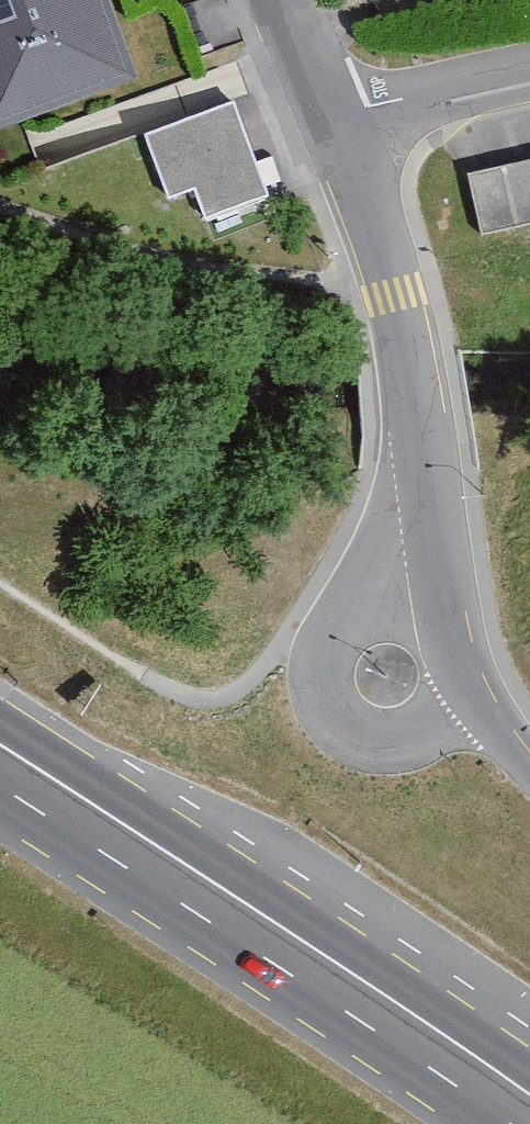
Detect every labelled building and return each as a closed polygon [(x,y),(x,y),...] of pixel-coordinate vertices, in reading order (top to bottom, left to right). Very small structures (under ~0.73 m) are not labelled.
[(138,103),(100,0),(0,0),(0,153),(138,103)] [(243,104),(162,133),(180,184),(202,176),(213,208),(272,187),(243,104)] [(469,171),(483,232),(529,222),(529,157),(469,171)]
